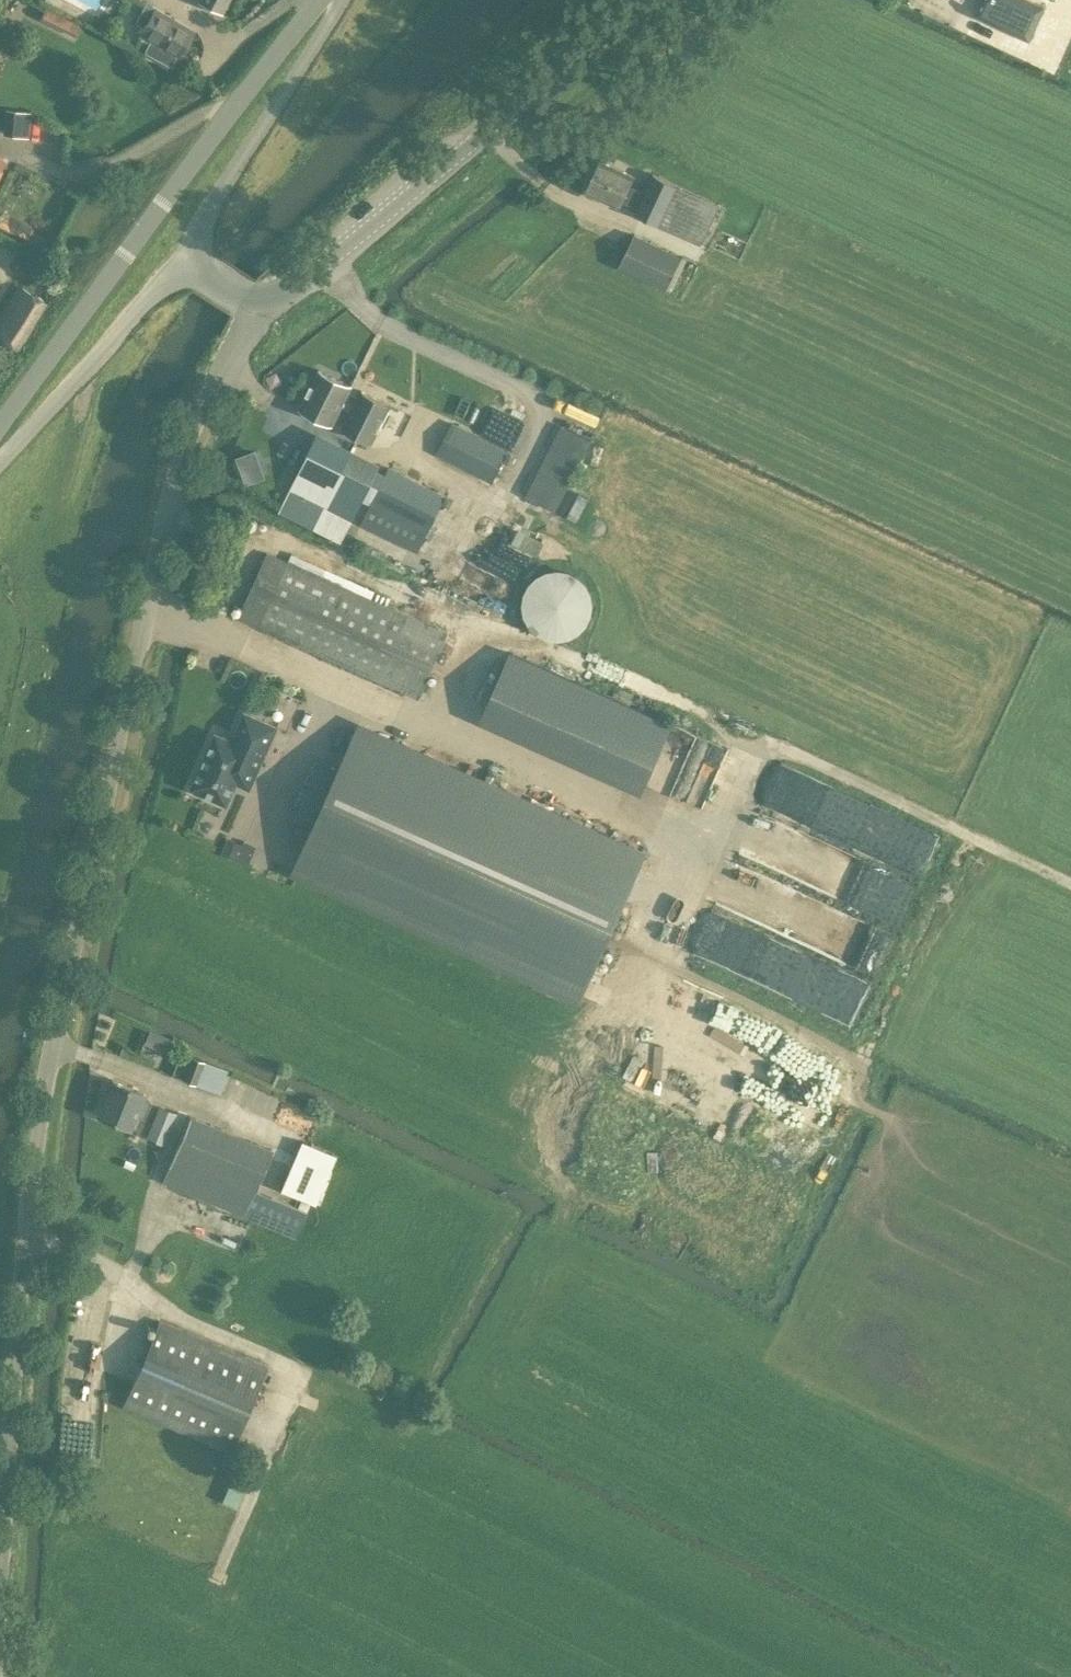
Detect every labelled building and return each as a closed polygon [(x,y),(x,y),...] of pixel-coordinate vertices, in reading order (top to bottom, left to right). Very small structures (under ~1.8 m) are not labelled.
[(199,1),(223,14),(230,0),(199,0),(199,1)] [(1029,40),(1045,6),(1031,0),(980,0),(973,15),(1029,40)] [(140,35),(150,41),(144,51),(169,65),(175,55),(178,57),(193,30),(155,9),(146,4),(135,22),(144,27),(140,35)] [(76,33),(81,24),(63,15),(59,24),(76,33)] [(28,136),(30,114),(15,112),(12,134),(28,136)] [(602,160),(588,191),(621,206),(623,201),(637,207),(634,213),(703,243),(719,207),(651,176),(644,191),(631,185),(635,176),(602,160)] [(619,267),(666,289),(682,256),(634,234),(619,267)] [(46,304),(20,286),(0,319),(0,338),(18,349),(46,304)] [(320,370),(301,409),(332,424),(352,385),(320,370)] [(348,392),(341,406),(352,412),(343,431),(372,444),(390,405),(362,391),(359,397),(348,392)] [(508,451),(452,422),(436,453),(492,482),(508,451)] [(319,433),(292,489),(354,519),(381,462),(319,433)] [(560,509),(586,455),(555,440),(529,494),(560,509)] [(361,525),(416,553),(445,494),(389,467),(361,525)] [(541,553),(548,539),(522,527),(515,541),(541,553)] [(239,617),(419,697),(448,633),(268,554),(239,617)] [(558,639),(561,639),(564,638),(567,638),(570,637),(573,636),(576,634),(578,632),(581,631),(583,628),(585,626),(587,624),(588,621),(590,618),(591,616),(592,613),(592,610),(593,607),(593,604),(593,601),(592,598),(591,595),(590,592),(589,589),(588,586),(586,584),(584,581),(582,579),(580,577),(577,575),(575,574),(572,572),(569,571),(566,570),(563,570),(560,569),(554,569),(551,570),(548,570),(545,571),(543,573),(540,574),(537,576),(535,578),(533,580),(531,582),(529,584),(527,587),(526,590),(525,593),(524,596),(523,599),(523,602),(523,605),(523,608),(523,611),(524,614),(525,617),(526,619),(528,622),(529,625),(531,627),(533,629),(536,631),(538,633),(541,635),(543,636),(546,637),(549,638),(552,639),(555,639),(558,639)] [(506,661),(480,720),(518,737),(544,677),(506,661)] [(216,733),(192,788),(227,804),(243,767),(256,773),(277,727),(245,712),(236,732),(238,733),(235,741),(216,733)] [(295,870),(579,997),(642,855),(358,728),(339,770),(319,761),(294,818),(314,827),(295,870)] [(693,795),(705,762),(692,757),(679,789),(693,795)] [(780,765),(782,791),(803,789),(802,764),(780,765)] [(808,803),(862,822),(871,798),(817,779),(808,803)] [(701,962),(859,1019),(874,978),(877,979),(895,927),(897,928),(914,882),(823,849),(831,829),(760,804),(741,855),(703,842),(683,895),(720,908),(701,962)] [(251,864),(259,846),(234,834),(225,852),(251,864)] [(187,1053),(178,1077),(221,1094),(230,1070),(187,1053)] [(150,1101),(142,1098),(143,1093),(112,1080),(99,1114),(130,1127),(135,1114),(143,1118),(150,1101)] [(151,1136),(169,1141),(177,1108),(158,1104),(151,1136)] [(162,1182),(295,1237),(306,1211),(255,1190),(272,1149),(190,1114),(162,1182)] [(301,1141),(281,1191),(315,1205),(335,1155),(301,1141)] [(123,1405),(230,1452),(267,1368),(159,1321),(123,1405)] [(231,1475),(223,1498),(241,1504),(249,1480),(231,1475)]
